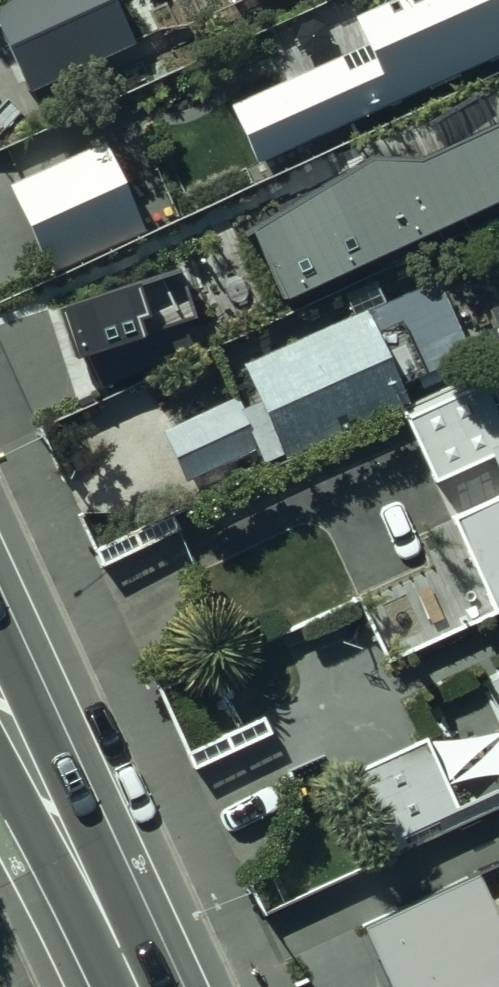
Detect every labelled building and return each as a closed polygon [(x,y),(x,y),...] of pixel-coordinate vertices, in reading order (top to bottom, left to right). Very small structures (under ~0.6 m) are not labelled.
[(213,108),(238,166),(498,51),(498,0),(373,0),(326,21),(340,51),(213,108)] [(350,149),(376,205),(397,196),(418,241),(498,204),(498,82),(350,149)] [(100,143),(0,187),(0,200),(28,264),(133,218),(100,143)] [(160,232),(184,286),(247,258),(245,254),(284,236),(261,186),(160,232)] [(223,401),(155,432),(179,485),(244,454),(249,465),(267,457),(270,464),(466,373),(423,281),(385,299),(378,283),(337,302),(342,314),(228,367),(232,376),(215,384),(223,401)] [(387,416),(419,486),(473,462),(488,495),(435,519),(478,616),(498,607),(498,441),(471,378),(387,416)] [(484,674),(485,677),(470,684),(498,747),(498,667),(484,674)] [(346,875),(498,805),(498,784),(441,811),(409,742),(307,789),(346,875)] [(452,979),(446,966),(477,952),(443,880),(341,928),(347,941),(307,960),(320,986),(456,986),(452,979)]
